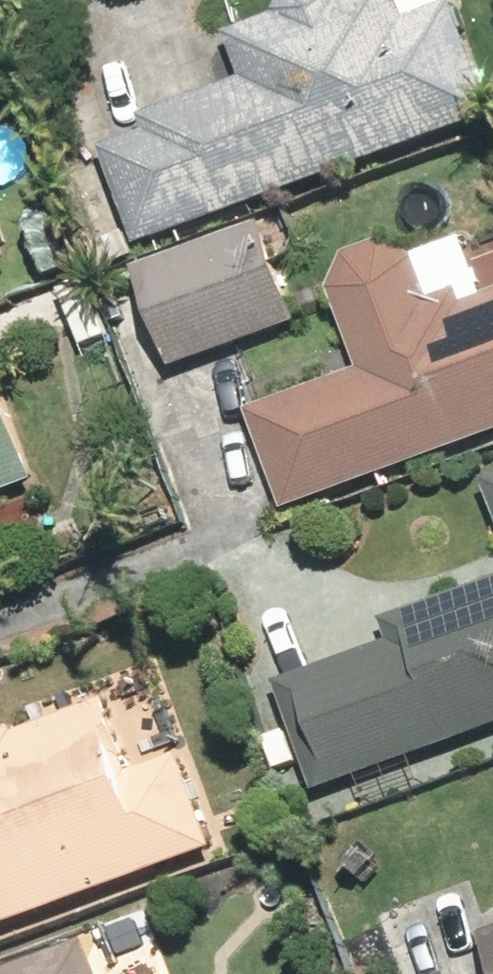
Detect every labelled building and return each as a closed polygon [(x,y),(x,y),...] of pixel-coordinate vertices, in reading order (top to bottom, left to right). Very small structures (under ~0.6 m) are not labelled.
[(143,247),(492,118),(492,93),(458,0),(288,0),(282,16),(234,34),(251,80),(149,118),(154,132),(107,150),(143,247)] [(179,370),(306,323),(268,225),(142,272),(179,370)] [(492,435),(492,295),(491,296),(471,241),(423,259),(389,241),(352,255),(338,292),(366,370),(254,411),(290,509),(492,435)] [(42,483),(0,371),(0,499),(42,483)] [(492,731),(492,584),(389,622),(396,642),(281,684),(322,794),(492,731)] [(220,849),(186,758),(136,777),(119,733),(125,730),(114,701),(21,736),(18,728),(0,735),(0,931),(220,849)] [(292,730),(270,738),(281,770),(304,761),(292,730)] [(92,942),(7,973),(104,973),(92,942)]
